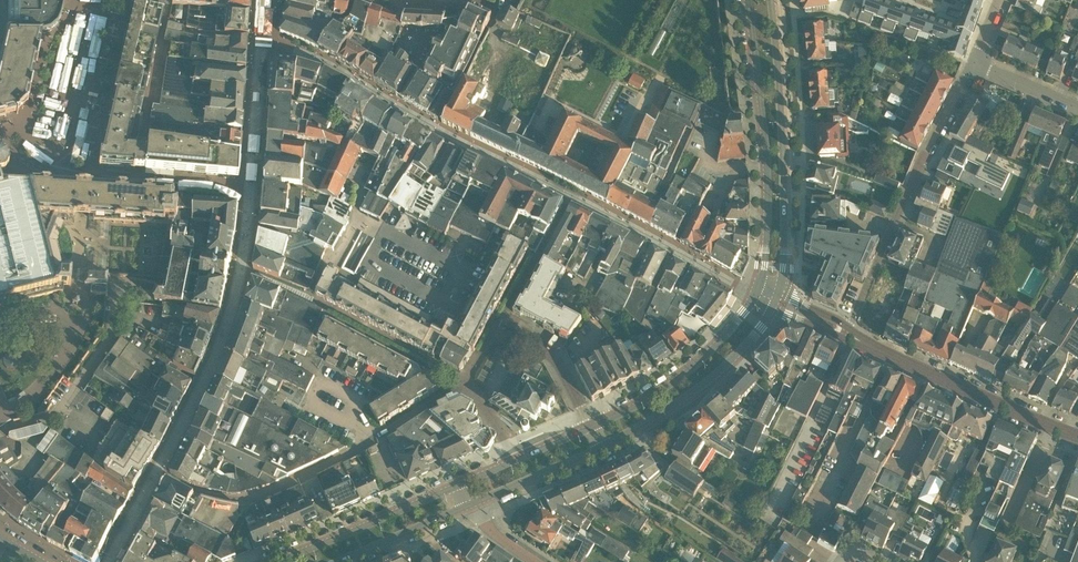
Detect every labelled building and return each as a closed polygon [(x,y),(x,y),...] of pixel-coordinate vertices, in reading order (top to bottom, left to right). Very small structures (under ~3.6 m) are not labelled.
[(32,82),(32,81),(31,80),(33,71),(34,71),(34,70),(42,35),(42,32),(20,32),(21,0),(0,0),(0,117),(6,116),(5,115),(11,113),(15,110),(15,112),(17,114),(18,113),(28,103),(26,101),(24,101),(27,98),(28,92),(30,92),(32,82)] [(20,32),(42,32),(43,32),(49,30),(55,26),(59,21),(61,14),(62,8),(62,0),(21,0),(20,32)] [(132,1),(135,2),(120,70),(148,76),(164,7),(165,0),(132,0),(132,1)] [(172,4),(188,6),(214,9),(215,0),(173,0),(172,4)] [(214,9),(249,13),(250,0),(215,0),(214,9)] [(288,3),(316,11),(331,16),(331,14),(332,13),(335,5),(319,2),(319,1),(315,0),(288,0),(288,3)] [(353,35),(362,37),(367,17),(372,7),(373,5),(360,0),(356,0),(353,9),(354,10),(352,16),(351,17),(345,21),(332,20),(331,23),(353,35)] [(332,13),(334,13),(341,16),(347,12),(350,0),(338,0),(335,5),(332,13)] [(802,7),(803,7),(803,8),(804,8),(804,9),(805,9),(805,13),(828,11),(827,3),(827,0),(801,0),(802,7)] [(884,20),(885,21),(890,6),(891,6),(891,4),(881,0),(879,0),(879,2),(874,0),(866,0),(863,9),(858,22),(870,27),(874,17),(884,20)] [(1021,1),(1019,5),(1018,5),(1017,8),(1033,15),(1036,6),(1033,5),(1035,0),(1020,0),(1021,1)] [(980,13),(982,7),(981,7),(967,2),(966,3),(965,8),(962,17),(977,22),(980,13)] [(316,11),(288,3),(288,4),(287,4),(284,18),(313,26),(314,19),(331,22),(331,16),(316,11)] [(420,70),(402,99),(438,120),(469,63),(492,15),(471,5),(468,11),(458,17),(445,19),(442,28),(447,30),(442,42),(438,40),(426,64),(430,66),(426,74),(420,70)] [(188,6),(186,27),(198,30),(198,31),(233,35),(247,37),(249,13),(214,9),(188,6)] [(907,28),(907,29),(913,14),(914,12),(902,7),(901,10),(891,6),(890,6),(885,21),(884,20),(881,30),(893,35),(896,25),(907,28)] [(376,38),(383,11),(372,7),(367,17),(362,37),(349,66),(360,73),(376,38)] [(519,14),(504,7),(497,24),(512,30),(519,14)] [(402,26),(405,16),(395,15),(383,11),(376,38),(360,73),(374,81),(384,67),(389,56),(389,55),(399,38),(402,26)] [(446,16),(414,14),(405,14),(405,16),(402,26),(418,27),(426,28),(427,28),(427,27),(442,28),(445,19),(446,18),(446,17),(446,16)] [(913,14),(907,29),(907,28),(903,39),(915,43),(919,33),(930,37),(935,22),(936,22),(937,20),(925,16),(924,18),(913,14)] [(540,29),(542,24),(533,19),(528,17),(525,23),(540,29)] [(956,31),(971,36),(971,37),(972,37),(974,31),(977,22),(962,17),(958,25),(957,30),(956,31)] [(313,26),(284,18),(281,33),(303,41),(320,49),(328,34),(331,23),(331,22),(314,19),(313,26)] [(247,37),(233,35),(233,40),(208,39),(181,34),(183,27),(169,22),(168,22),(164,40),(169,41),(246,55),(247,37)] [(930,37),(952,45),(956,31),(957,30),(936,22),(935,22),(930,37)] [(328,34),(320,49),(319,49),(338,60),(353,35),(331,23),(328,34)] [(804,38),(804,44),(824,42),(824,36),(827,35),(827,30),(829,30),(828,24),(823,24),(806,25),(807,34),(805,35),(806,36),(804,38)] [(1003,55),(1019,62),(1026,47),(1029,40),(1012,33),(1002,29),(999,36),(1009,40),(1003,55)] [(956,31),(952,45),(948,55),(963,60),(971,37),(971,36),(956,31)] [(353,35),(338,60),(349,66),(362,37),(353,35)] [(1075,37),(1069,50),(1077,54),(1077,51),(1077,39),(1075,37)] [(245,68),(246,55),(169,41),(166,58),(201,64),(201,63),(206,65),(206,63),(245,68),(245,69),(245,68)] [(824,42),(804,44),(804,49),(807,51),(807,52),(808,52),(809,61),(831,59),(830,53),(829,53),(829,48),(825,48),(824,42)] [(550,57),(529,47),(525,58),(545,67),(550,57)] [(1043,54),(1026,47),(1019,62),(1036,70),(1040,61),(1046,63),(1052,51),(1045,48),(1043,54)] [(1057,50),(1051,64),(1046,74),(1060,80),(1065,70),(1064,70),(1068,62),(1066,61),(1068,55),(1057,50)] [(1077,83),(1077,51),(1077,54),(1070,70),(1075,73),(1072,80),(1077,83)] [(374,81),(397,95),(414,67),(408,63),(409,60),(399,54),(395,58),(389,56),(384,67),(374,81)] [(867,55),(859,56),(859,68),(867,67),(867,55)] [(166,58),(161,91),(191,95),(193,81),(199,82),(244,89),(245,74),(244,74),(244,75),(201,70),(201,64),(166,58)] [(271,79),(286,80),(286,86),(296,87),(296,84),(296,83),(298,63),(276,60),(272,64),(271,79)] [(96,63),(91,85),(101,87),(106,65),(96,63)] [(296,83),(296,84),(304,86),(300,102),(312,105),(313,105),(316,94),(320,90),(325,72),(322,70),(298,63),(296,83)] [(143,97),(148,76),(120,70),(115,91),(143,97)] [(324,110),(337,78),(325,72),(320,90),(316,94),(313,105),(324,110)] [(933,80),(919,72),(918,72),(915,77),(930,85),(947,94),(953,83),(936,74),(933,80)] [(808,92),(828,91),(828,84),(831,84),(831,79),(833,79),(832,73),(810,74),(811,83),(809,83),(809,85),(807,87),(808,92)] [(634,74),(628,84),(640,90),(645,80),(634,74)] [(349,85),(337,78),(324,110),(325,110),(319,119),(312,117),(313,112),(307,110),(304,124),(320,128),(328,133),(334,119),(333,119),(336,111),(336,110),(349,85)] [(300,102),(304,86),(296,84),(296,87),(286,86),(286,80),(271,79),(270,97),(270,103),(292,103),(292,98),(295,98),(294,101),(300,102)] [(886,89),(889,84),(880,79),(877,85),(886,89)] [(486,90),(465,80),(442,123),(471,136),(479,120),(481,121),(486,112),(473,106),(478,97),(482,99),(486,90)] [(193,81),(191,95),(243,103),(244,89),(199,82),(193,81)] [(947,94),(930,85),(927,90),(913,83),(910,89),(924,96),(941,105),(947,94)] [(345,143),(354,147),(364,126),(364,121),(363,120),(375,102),(356,90),(356,89),(349,85),(336,110),(336,111),(344,116),(343,119),(343,121),(349,125),(352,124),(353,125),(346,141),(345,143)] [(935,117),(941,105),(924,96),(921,102),(907,94),(892,86),(889,92),(904,100),(935,117)] [(628,139),(637,143),(645,146),(670,91),(662,87),(652,109),(647,119),(639,116),(638,115),(628,139)] [(133,95),(115,91),(114,91),(114,93),(100,152),(100,154),(99,163),(99,165),(135,168),(136,146),(139,114),(143,97),(133,95)] [(159,106),(242,116),(243,103),(191,95),(161,91),(159,106)] [(651,226),(661,202),(666,190),(659,186),(666,172),(672,159),(671,158),(686,127),(693,130),(703,106),(670,91),(645,146),(637,143),(635,146),(607,203),(651,226)] [(812,101),(813,110),(835,108),(835,102),(833,102),(833,97),(829,97),(828,91),(808,92),(808,98),(810,99),(810,101),(812,101)] [(973,94),(963,111),(984,124),(992,121),(991,119),(992,117),(989,111),(987,110),(986,108),(989,103),(973,94)] [(853,98),(851,108),(859,109),(861,99),(853,98)] [(935,117),(904,100),(901,105),(915,113),(912,118),(912,119),(929,128),(935,117)] [(380,158),(399,117),(375,101),(375,102),(363,120),(364,121),(364,126),(354,147),(360,150),(379,158),(380,158)] [(292,105),(292,103),(270,103),(269,135),(284,137),(290,138),(325,141),(328,142),(340,148),(337,154),(355,162),(360,150),(354,147),(345,143),(346,141),(328,133),(320,128),(304,124),(307,110),(292,105)] [(1029,107),(1020,104),(1015,117),(1023,120),(1029,107)] [(204,126),(241,130),(242,116),(159,106),(153,105),(150,118),(154,119),(169,122),(194,126),(194,125),(204,126)] [(503,131),(481,121),(479,120),(471,136),(540,169),(607,203),(635,146),(626,142),(584,121),(583,123),(580,121),(581,121),(569,115),(570,111),(565,109),(563,113),(558,123),(549,118),(546,126),(548,127),(544,135),(533,130),(539,118),(535,116),(529,129),(528,128),(521,140),(516,138),(522,125),(509,119),(503,131)] [(1041,138),(1050,117),(1036,110),(1029,126),(1022,123),(1007,158),(1014,161),(1027,132),(1041,138)] [(923,139),(929,128),(912,119),(912,118),(898,111),(895,117),(909,124),(906,130),(923,139)] [(963,111),(950,134),(966,144),(988,155),(990,156),(993,149),(969,137),(974,129),(980,132),(985,124),(984,124),(963,111)] [(817,154),(820,156),(820,157),(840,156),(839,141),(846,140),(845,128),(848,128),(848,119),(839,115),(829,115),(829,121),(829,129),(818,129),(819,146),(817,148),(816,151),(817,154)] [(378,185),(382,187),(412,129),(412,127),(413,127),(405,121),(399,117),(380,158),(379,158),(370,177),(376,180),(370,192),(372,193),(374,186),(378,185)] [(1065,123),(1050,117),(1041,138),(1042,138),(1044,133),(1056,138),(1051,149),(1057,151),(1062,140),(1059,138),(1065,123)] [(733,119),(731,119),(717,163),(718,163),(718,162),(735,161),(746,160),(742,118),(733,119)] [(166,140),(168,131),(169,122),(154,119),(151,138),(166,140)] [(217,152),(239,154),(241,137),(204,132),(204,127),(194,126),(169,122),(168,131),(171,132),(169,143),(169,144),(217,152)] [(892,122),(889,128),(903,135),(900,141),(918,150),(923,139),(906,130),(892,122)] [(380,220),(390,203),(432,137),(417,129),(416,131),(412,129),(382,187),(378,185),(374,186),(372,193),(370,192),(361,209),(360,211),(364,212),(365,213),(365,212),(371,215),(371,216),(372,216),(376,218),(379,219),(379,220),(380,220)] [(306,147),(285,144),(283,144),(284,137),(269,135),(268,142),(267,160),(304,164),(308,165),(312,167),(328,173),(346,182),(355,162),(337,154),(306,147)] [(445,144),(432,137),(390,203),(399,209),(399,210),(399,211),(401,211),(403,207),(408,210),(417,196),(422,190),(421,190),(417,187),(421,182),(427,174),(435,161),(445,144)] [(1077,160),(1077,138),(1076,137),(1068,156),(1077,160)] [(135,168),(145,169),(237,177),(239,154),(217,152),(169,144),(169,143),(148,140),(147,147),(136,146),(135,168)] [(1010,174),(984,162),(987,155),(965,144),(963,149),(965,150),(964,153),(949,146),(942,160),(963,170),(968,159),(981,165),(977,176),(1003,188),(1010,174)] [(420,221),(428,225),(450,187),(452,183),(453,180),(450,183),(448,181),(463,153),(462,152),(461,153),(452,147),(450,147),(445,157),(433,180),(431,180),(426,186),(422,190),(417,196),(408,210),(405,214),(406,214),(405,216),(419,223),(420,221)] [(4,172),(9,165),(6,157),(0,153),(0,173),(4,172)] [(453,180),(452,183),(467,191),(481,161),(480,161),(479,163),(468,158),(470,156),(468,155),(464,165),(458,177),(457,177),(453,180)] [(308,188),(320,193),(328,173),(312,167),(308,165),(304,164),(267,160),(265,181),(266,182),(266,181),(285,183),(302,185),(308,188)] [(513,225),(516,220),(519,214),(534,187),(533,187),(527,184),(527,182),(524,181),(523,182),(516,179),(516,178),(505,172),(504,173),(497,169),(498,168),(494,166),(494,168),(487,164),(481,161),(467,191),(450,226),(450,227),(487,245),(496,227),(510,233),(513,225)] [(809,172),(806,181),(816,184),(815,189),(816,190),(830,194),(835,177),(837,171),(810,164),(808,172),(809,172)] [(942,181),(945,175),(938,172),(935,178),(942,181)] [(328,173),(320,193),(331,198),(328,208),(324,217),(326,218),(345,229),(349,223),(345,220),(352,208),(338,200),(346,182),(328,173)] [(691,173),(686,182),(682,191),(701,201),(711,184),(691,173)] [(169,219),(169,220),(170,220),(176,220),(176,217),(178,217),(179,200),(175,200),(176,191),(157,190),(157,189),(147,188),(147,189),(126,188),(126,187),(125,187),(117,186),(116,187),(84,185),(61,183),(50,182),(40,181),(40,182),(26,181),(25,185),(6,184),(2,183),(0,175),(0,307),(58,292),(63,293),(63,285),(68,285),(70,285),(70,284),(70,274),(71,274),(71,272),(69,272),(59,272),(59,271),(58,271),(57,275),(53,275),(52,273),(51,274),(48,264),(50,264),(50,263),(48,263),(46,253),(47,252),(47,251),(45,252),(43,242),(45,241),(44,240),(54,214),(83,218),(93,217),(94,217),(103,218),(105,218),(114,218),(114,219),(125,220),(125,219),(134,220),(136,220),(144,220),(144,221),(155,222),(156,221),(164,222),(166,222),(166,219),(169,219)] [(873,183),(886,188),(897,192),(900,184),(877,175),(873,183)] [(663,233),(676,204),(682,191),(686,182),(677,176),(672,185),(673,185),(665,200),(668,202),(666,205),(661,202),(651,226),(663,233)] [(732,189),(727,201),(719,214),(717,219),(726,222),(749,223),(749,209),(750,189),(749,180),(737,180),(732,189)] [(938,210),(946,190),(947,188),(928,181),(925,189),(921,188),(914,205),(923,209),(918,225),(930,230),(930,231),(946,237),(954,216),(938,210)] [(265,187),(262,214),(299,220),(301,208),(302,191),(265,187)] [(507,237),(533,251),(535,252),(534,253),(535,253),(548,230),(549,230),(563,202),(534,187),(519,214),(516,220),(522,224),(518,228),(513,225),(510,233),(508,237),(507,237)] [(816,190),(816,201),(812,201),(812,208),(811,208),(811,223),(825,223),(825,220),(845,221),(845,206),(849,206),(849,209),(850,212),(857,215),(860,209),(845,203),(832,202),(832,194),(830,194),(816,190)] [(444,198),(429,228),(445,236),(460,206),(444,198)] [(235,236),(238,204),(179,200),(178,217),(176,217),(176,220),(174,230),(172,247),(173,247),(172,252),(165,250),(155,300),(166,302),(221,311),(227,282),(235,236)] [(867,211),(885,219),(889,209),(871,201),(867,211)] [(676,204),(663,233),(675,240),(686,217),(679,213),(682,207),(676,204)] [(548,251),(544,258),(565,270),(569,263),(558,256),(582,212),(583,211),(572,206),(563,223),(548,251)] [(328,208),(314,207),(313,212),(324,217),(328,208)] [(326,218),(324,217),(313,212),(301,208),(299,220),(262,214),(261,226),(298,233),(298,232),(317,235),(326,218)] [(1069,211),(1064,209),(1061,216),(1077,224),(1077,216),(1069,211)] [(698,211),(682,243),(701,254),(709,235),(703,233),(711,217),(698,211)] [(388,212),(374,238),(354,275),(342,268),(342,269),(339,273),(330,268),(316,295),(434,358),(437,352),(441,342),(449,346),(467,355),(471,357),(474,352),(480,340),(486,330),(490,322),(493,316),(527,252),(506,240),(495,235),(484,256),(481,262),(480,261),(410,224),(402,219),(388,212)] [(592,217),(582,212),(558,256),(569,263),(592,217)] [(569,263),(565,270),(565,271),(566,269),(573,272),(577,266),(580,267),(589,249),(599,253),(600,250),(601,250),(612,226),(592,216),(592,217),(569,263)] [(304,235),(327,247),(332,250),(340,236),(341,236),(344,230),(344,231),(345,229),(326,218),(317,235),(298,232),(298,233),(261,226),(260,233),(261,233),(289,241),(291,234),(302,238),(304,235)] [(929,292),(925,302),(945,310),(953,313),(948,327),(939,324),(927,354),(950,364),(958,343),(959,344),(974,308),(984,284),(1003,237),(955,218),(936,271),(929,292)] [(735,231),(749,233),(749,223),(726,222),(717,219),(709,235),(701,254),(703,256),(706,254),(710,256),(709,259),(711,261),(723,234),(734,236),(735,231)] [(598,272),(607,277),(631,236),(630,235),(612,226),(601,250),(608,254),(598,272)] [(723,234),(711,261),(732,272),(742,278),(744,274),(748,264),(749,263),(749,233),(735,231),(734,236),(723,234)] [(283,262),(295,267),(316,275),(317,272),(317,271),(327,247),(304,235),(302,238),(291,234),(289,241),(261,233),(260,238),(259,238),(259,239),(260,239),(259,243),(258,243),(258,244),(259,244),(258,249),(257,249),(257,251),(267,255),(283,262)] [(837,309),(838,306),(851,276),(862,281),(878,242),(810,233),(805,257),(827,266),(813,299),(825,304),(837,309)] [(901,234),(895,248),(917,257),(924,239),(917,237),(916,240),(901,234)] [(631,236),(607,277),(592,304),(620,317),(624,310),(624,311),(653,247),(652,246),(631,236)] [(644,320),(646,316),(674,259),(667,255),(653,247),(624,311),(641,326),(644,320)] [(910,273),(912,268),(914,263),(917,257),(895,248),(889,261),(900,266),(899,268),(910,273)] [(309,291),(316,275),(295,267),(283,262),(267,255),(257,251),(256,257),(259,259),(257,264),(255,263),(254,269),(280,280),(309,291)] [(515,308),(513,312),(521,316),(522,314),(544,326),(543,328),(554,334),(555,332),(561,335),(559,337),(567,341),(582,320),(572,314),(565,310),(563,313),(544,303),(558,278),(560,280),(565,271),(565,270),(544,258),(544,259),(544,258),(543,259),(545,260),(540,268),(538,267),(533,277),(535,278),(531,285),(529,284),(524,293),(526,294),(523,300),(521,298),(516,308),(515,308)] [(674,259),(646,316),(664,324),(671,307),(692,269),(687,267),(674,259)] [(907,349),(908,346),(914,330),(924,306),(925,302),(929,292),(936,271),(914,263),(912,268),(910,273),(905,288),(914,292),(911,300),(907,309),(908,311),(903,323),(903,325),(895,346),(902,349),(902,347),(907,349)] [(671,307),(682,313),(683,314),(706,278),(692,269),(671,307)] [(91,294),(106,295),(106,286),(107,276),(107,275),(107,274),(105,274),(105,275),(87,274),(87,273),(85,273),(85,275),(85,285),(84,286),(86,286),(91,286),(91,294)] [(683,314),(689,317),(712,281),(706,278),(683,314)] [(313,336),(315,330),(319,321),(323,310),(287,293),(281,290),(253,279),(244,304),(275,316),(275,317),(294,323),(287,342),(307,351),(311,354),(314,349),(309,346),(313,336)] [(695,321),(697,318),(709,326),(725,307),(730,298),(733,293),(712,281),(689,317),(695,321)] [(1021,326),(1027,318),(1015,311),(987,297),(991,288),(984,284),(974,308),(1007,325),(1010,320),(1021,326)] [(73,298),(72,298),(73,302),(72,302),(72,303),(73,303),(76,304),(76,305),(77,305),(77,304),(80,302),(81,303),(81,302),(80,302),(80,298),(81,298),(80,297),(76,296),(76,295),(76,296),(73,298)] [(939,324),(945,310),(925,302),(924,306),(914,330),(908,346),(927,354),(939,324)] [(165,304),(164,307),(163,317),(173,319),(171,326),(184,329),(185,329),(189,329),(193,331),(201,335),(211,339),(214,331),(221,313),(165,304)] [(227,353),(256,367),(262,350),(275,317),(275,316),(244,304),(240,319),(233,336),(227,353)] [(903,325),(903,323),(899,322),(904,309),(898,306),(884,339),(889,341),(888,343),(895,346),(903,325)] [(1034,339),(1031,344),(1016,371),(1013,369),(1003,387),(1002,388),(1008,390),(1008,392),(1020,397),(1022,396),(1028,398),(1036,381),(1045,368),(1059,349),(1069,333),(1077,319),(1057,306),(1047,321),(1048,322),(1047,323),(1046,323),(1038,336),(1037,336),(1034,340),(1034,339)] [(671,307),(664,324),(678,331),(679,330),(674,328),(682,313),(671,307)] [(1013,369),(1016,362),(1011,358),(1015,351),(1018,353),(1028,338),(1029,338),(1030,335),(1032,333),(1036,335),(1034,339),(1034,340),(1037,336),(1038,336),(1046,323),(1038,318),(1039,317),(1039,314),(1036,312),(1033,313),(1032,314),(1030,312),(1027,318),(1021,326),(1020,329),(1017,334),(1006,352),(999,363),(991,383),(1003,387),(1013,369)] [(313,336),(318,338),(318,339),(398,382),(400,379),(407,382),(409,386),(371,409),(381,426),(391,420),(391,419),(400,413),(400,414),(410,408),(410,407),(419,401),(420,402),(429,396),(429,395),(439,389),(429,373),(424,377),(423,376),(422,376),(423,377),(419,379),(413,370),(416,366),(383,349),(385,346),(375,341),(374,344),(363,338),(365,335),(355,330),(354,333),(343,328),(345,325),(335,319),(334,322),(328,319),(325,325),(321,333),(315,330),(313,336)] [(653,324),(644,320),(641,326),(649,332),(655,327),(654,326),(653,324)] [(321,333),(325,325),(319,321),(315,330),(321,333)] [(663,338),(674,353),(682,348),(680,346),(682,344),(682,345),(687,341),(688,343),(689,342),(678,331),(664,324),(660,326),(664,332),(665,331),(668,334),(663,338)] [(966,355),(959,351),(957,350),(950,365),(952,365),(958,368),(959,369),(959,368),(973,375),(982,355),(988,358),(996,345),(1004,332),(991,325),(984,338),(981,337),(974,351),(969,349),(966,355)] [(185,329),(184,329),(171,326),(168,336),(207,349),(210,341),(194,335),(191,337),(187,335),(189,329),(185,329)] [(770,343),(793,360),(795,361),(808,335),(791,326),(785,327),(770,343)] [(202,363),(164,343),(158,339),(140,328),(134,337),(156,352),(156,353),(171,363),(185,372),(195,377),(202,363)] [(161,331),(158,339),(164,343),(202,363),(207,350),(207,349),(168,336),(161,331)] [(656,366),(670,357),(653,333),(645,339),(649,344),(643,348),(651,360),(656,366)] [(1069,333),(1059,349),(1045,368),(1036,381),(1028,398),(1046,406),(1054,390),(1065,368),(1068,354),(1077,361),(1077,338),(1069,333)] [(803,374),(821,341),(808,335),(795,361),(793,360),(790,370),(784,384),(792,389),(800,372),(803,374)] [(120,337),(113,349),(184,399),(187,392),(186,391),(188,389),(189,389),(192,383),(167,368),(171,363),(156,353),(156,352),(134,337),(133,337),(129,343),(122,338),(120,337)] [(643,348),(636,337),(621,346),(640,377),(652,369),(647,362),(651,360),(643,348)] [(470,357),(467,355),(449,346),(441,342),(437,352),(444,357),(441,362),(452,368),(460,372),(470,357)] [(785,366),(790,370),(793,360),(770,343),(752,363),(756,366),(769,378),(776,370),(779,373),(785,366)] [(840,350),(825,343),(815,360),(816,361),(807,376),(809,377),(810,378),(806,385),(800,382),(787,408),(791,410),(787,418),(803,426),(806,418),(823,385),(831,368),(832,368),(840,350)] [(991,383),(999,363),(1006,352),(996,345),(988,358),(982,355),(973,375),(990,382),(990,383),(991,383)] [(576,370),(593,402),(603,396),(640,377),(621,346),(576,370)] [(184,399),(113,349),(108,355),(158,400),(157,402),(178,412),(184,399)] [(216,378),(245,392),(249,381),(256,367),(227,353),(221,365),(216,378)] [(827,397),(841,404),(843,400),(854,376),(862,360),(845,353),(836,372),(837,372),(833,381),(829,389),(830,389),(827,397)] [(152,412),(151,413),(171,425),(178,412),(157,402),(158,400),(108,355),(94,376),(104,382),(116,390),(120,394),(139,405),(152,412)] [(328,356),(326,361),(335,367),(338,361),(328,356)] [(857,396),(872,365),(862,360),(854,376),(843,400),(841,404),(837,413),(835,417),(833,422),(830,428),(830,427),(826,434),(827,435),(830,427),(839,431),(835,439),(836,439),(857,396)] [(875,387),(883,370),(872,365),(857,396),(863,399),(871,385),(875,387)] [(348,367),(345,372),(355,377),(358,372),(348,367)] [(755,422),(755,423),(765,427),(765,426),(768,428),(781,406),(765,394),(743,373),(729,387),(744,399),(746,398),(749,400),(753,396),(750,393),(752,391),(763,400),(759,407),(757,411),(752,421),(755,422)] [(872,417),(879,426),(903,379),(889,373),(881,390),(880,390),(873,402),(874,402),(871,409),(872,417)] [(501,399),(500,399),(495,396),(491,404),(504,413),(503,415),(522,426),(522,427),(522,428),(522,429),(523,430),(525,431),(526,431),(528,431),(528,430),(530,428),(529,425),(527,424),(530,418),(536,421),(542,409),(549,413),(555,402),(546,398),(551,390),(524,375),(509,404),(505,402),(505,401),(504,401),(503,400),(503,401),(502,400),(503,400),(502,399),(502,400),(501,399)] [(294,417),(272,405),(245,392),(216,378),(214,377),(213,380),(213,381),(207,397),(208,397),(207,399),(325,459),(348,446),(294,417)] [(857,517),(887,460),(895,444),(884,438),(887,432),(890,434),(890,432),(892,433),(910,400),(918,404),(924,390),(903,379),(879,426),(876,433),(873,440),(869,446),(866,453),(863,460),(860,465),(858,464),(837,507),(857,517)] [(1066,384),(1052,407),(1070,414),(1077,400),(1077,386),(1067,382),(1066,384)] [(735,413),(734,414),(742,417),(744,412),(735,408),(744,399),(729,387),(718,398),(735,413)] [(134,413),(139,405),(120,394),(116,390),(110,399),(134,413)] [(926,483),(948,438),(963,407),(924,390),(918,404),(914,411),(912,410),(905,425),(909,427),(911,426),(912,426),(914,427),(915,427),(916,428),(917,429),(918,430),(919,431),(920,432),(921,433),(921,435),(922,437),(922,439),(923,441),(923,443),(923,445),(922,447),(922,448),(921,450),(921,452),(920,453),(922,455),(912,476),(926,483)] [(702,413),(701,413),(725,438),(727,437),(725,434),(735,427),(730,421),(736,415),(734,414),(735,413),(718,398),(705,410),(706,411),(703,414),(702,413)] [(201,413),(192,432),(249,458),(266,465),(262,473),(277,481),(325,459),(207,399),(206,399),(205,402),(200,413),(201,413)] [(473,423),(471,418),(469,415),(472,411),(472,410),(472,408),(464,404),(465,402),(459,399),(458,400),(455,401),(455,400),(455,399),(437,407),(439,410),(433,416),(428,412),(427,413),(473,453),(474,453),(473,452),(477,448),(483,453),(485,454),(488,454),(490,452),(494,443),(489,432),(485,434),(482,435),(479,426),(479,425),(474,422),(473,423)] [(46,413),(52,404),(47,400),(38,412),(39,415),(46,413)] [(857,404),(852,415),(858,418),(863,406),(857,404)] [(963,407),(948,438),(957,442),(961,433),(967,436),(982,443),(992,421),(977,414),(963,407)] [(111,423),(117,413),(110,409),(104,418),(111,423)] [(160,446),(166,435),(171,425),(151,413),(149,418),(140,412),(135,420),(140,423),(136,430),(160,446)] [(427,413),(398,432),(417,447),(425,453),(428,446),(441,467),(463,457),(464,457),(469,452),(470,453),(471,453),(473,453),(427,413)] [(685,428),(691,435),(712,450),(730,460),(735,451),(726,446),(729,443),(725,438),(701,413),(696,418),(697,418),(688,426),(688,425),(685,428)] [(868,423),(876,433),(879,426),(872,417),(866,421),(868,423)] [(117,421),(96,456),(93,460),(106,471),(134,489),(135,487),(145,470),(159,447),(160,447),(160,446),(132,429),(131,430),(117,421)] [(763,432),(765,427),(755,423),(753,428),(763,432)] [(865,430),(873,440),(876,433),(868,423),(863,427),(865,430)] [(992,480),(999,483),(1022,434),(999,424),(989,444),(984,455),(976,451),(964,475),(972,479),(979,464),(989,469),(985,477),(992,480)] [(753,428),(750,433),(761,437),(763,432),(753,428)] [(862,437),(869,446),(873,440),(865,430),(860,434),(862,437)] [(236,467),(253,476),(269,485),(277,481),(262,473),(266,465),(249,458),(192,432),(191,432),(188,440),(224,461),(236,467)] [(428,466),(437,461),(441,468),(441,467),(428,446),(425,453),(417,447),(398,432),(388,438),(388,439),(391,446),(390,446),(389,445),(389,446),(393,457),(394,457),(395,460),(399,459),(409,481),(431,472),(428,466)] [(748,438),(758,442),(761,437),(750,433),(748,438)] [(1014,490),(1037,440),(1022,434),(999,483),(999,484),(996,490),(985,513),(997,519),(1007,498),(1009,499),(1013,490),(1014,490)] [(711,451),(712,450),(691,435),(689,438),(685,435),(677,447),(674,447),(672,450),(673,453),(672,455),(677,458),(699,471),(706,459),(711,451)] [(51,457),(65,465),(80,475),(86,478),(87,476),(92,479),(128,501),(134,491),(107,474),(101,469),(93,462),(59,436),(45,453),(51,457)] [(859,443),(866,453),(869,446),(862,437),(857,440),(859,443)] [(748,438),(746,443),(756,447),(758,442),(748,438)] [(216,476),(217,475),(218,472),(224,461),(188,440),(179,457),(198,467),(216,476)] [(754,453),(756,447),(746,443),(744,448),(754,453)] [(856,450),(863,460),(866,453),(859,443),(854,447),(856,450)] [(21,524),(42,496),(42,495),(28,488),(23,485),(19,480),(13,473),(10,469),(20,463),(11,447),(6,446),(0,446),(0,506),(7,512),(11,516),(16,520),(21,524)] [(648,491),(651,495),(651,496),(666,506),(671,499),(659,492),(653,483),(663,473),(663,472),(663,471),(663,470),(663,469),(663,468),(662,467),(662,466),(661,465),(660,465),(659,464),(658,464),(657,464),(656,464),(655,465),(645,450),(625,461),(635,478),(634,479),(635,478),(645,493),(648,491)] [(850,453),(858,464),(860,465),(863,460),(856,450),(850,453)] [(753,456),(747,469),(750,470),(751,468),(756,466),(754,462),(756,458),(753,456)] [(46,465),(59,472),(65,465),(51,457),(46,465)] [(179,457),(175,465),(194,475),(198,467),(179,457)] [(624,462),(611,468),(624,494),(628,500),(640,511),(644,506),(624,484),(634,479),(635,478),(625,461),(624,462)] [(1035,481),(1026,501),(1015,527),(1040,538),(1042,532),(1035,529),(1041,515),(1045,517),(1058,489),(1055,488),(1063,470),(1061,465),(1051,461),(1045,463),(1037,482),(1035,481)] [(317,477),(334,515),(361,503),(348,473),(344,464),(317,477)] [(701,488),(704,483),(675,464),(665,479),(694,498),(701,488)] [(65,500),(69,502),(113,527),(125,506),(112,497),(91,485),(86,494),(84,492),(88,486),(87,485),(86,485),(84,484),(83,484),(81,484),(80,485),(79,485),(77,485),(76,486),(76,487),(72,485),(80,475),(65,465),(59,472),(49,486),(65,500)] [(171,473),(189,483),(194,475),(175,465),(171,473)] [(1072,512),(1077,514),(1077,511),(1077,465),(1062,508),(1072,512)] [(189,483),(209,489),(216,476),(198,467),(194,475),(189,483)] [(253,476),(241,470),(236,467),(236,473),(237,482),(253,476)] [(616,500),(624,494),(611,468),(599,473),(607,491),(616,500)] [(361,482),(355,469),(348,473),(361,503),(380,494),(372,476),(361,482)] [(882,470),(877,484),(901,494),(907,479),(882,470)] [(933,471),(918,500),(932,507),(947,478),(933,471)] [(607,491),(599,473),(599,474),(579,481),(590,503),(597,507),(615,519),(639,534),(648,520),(622,506),(616,500),(607,491)] [(217,475),(216,476),(209,489),(228,494),(231,481),(217,475)] [(269,485),(253,476),(237,482),(239,494),(269,485)] [(153,501),(154,501),(197,523),(228,538),(235,542),(245,520),(249,510),(240,508),(237,513),(239,506),(237,505),(237,506),(224,503),(217,501),(217,502),(203,498),(203,497),(194,495),(167,480),(161,490),(153,501)] [(228,494),(234,494),(239,494),(237,482),(234,482),(231,481),(228,494)] [(579,481),(559,490),(566,508),(591,524),(591,523),(592,523),(594,520),(590,517),(591,515),(576,505),(586,500),(590,503),(579,481)] [(308,501),(302,487),(301,485),(289,491),(301,519),(302,519),(306,527),(322,520),(308,501)] [(54,530),(69,502),(65,500),(49,486),(42,495),(42,496),(21,524),(42,537),(43,534),(48,538),(47,541),(48,541),(54,530)] [(557,514),(581,529),(585,532),(591,524),(566,508),(559,490),(544,497),(539,499),(543,508),(552,514),(557,512),(557,514)] [(807,495),(797,490),(782,520),(792,525),(807,495)] [(301,519),(289,491),(269,499),(278,512),(281,511),(291,534),(306,527),(302,519),(301,519)] [(861,538),(872,543),(889,509),(879,504),(880,502),(870,497),(861,515),(864,516),(865,520),(867,521),(864,527),(865,530),(861,538)] [(264,519),(274,541),(291,534),(281,511),(278,512),(269,499),(264,501),(261,502),(266,515),(262,516),(264,519)] [(187,543),(197,523),(154,501),(148,516),(148,515),(146,519),(156,525),(153,530),(169,539),(175,539),(182,540),(187,543)] [(101,552),(111,529),(111,528),(112,529),(113,527),(69,502),(54,530),(65,536),(64,538),(75,543),(76,542),(100,555),(101,552)] [(261,502),(254,505),(258,514),(259,516),(259,517),(262,516),(266,515),(261,502)] [(920,504),(916,513),(932,521),(937,513),(920,504)] [(245,520),(257,548),(274,541),(264,519),(262,516),(259,517),(259,516),(258,514),(254,505),(250,507),(250,508),(249,510),(245,520)] [(907,508),(904,514),(909,517),(912,511),(907,508)] [(906,522),(909,517),(904,514),(898,511),(897,513),(889,509),(872,543),(883,549),(887,541),(890,540),(893,535),(898,537),(906,522)] [(835,550),(837,547),(842,537),(832,531),(841,514),(835,511),(820,541),(835,550)] [(528,530),(530,532),(530,533),(550,546),(556,538),(555,537),(558,534),(567,540),(568,538),(573,541),(577,534),(570,529),(557,521),(556,522),(542,514),(536,525),(535,524),(535,525),(532,524),(529,525),(528,528),(528,530)] [(1044,531),(1048,520),(1043,518),(1039,530),(1044,531)] [(146,519),(138,534),(169,551),(175,539),(169,539),(153,530),(156,525),(146,519)] [(924,531),(906,522),(898,537),(906,541),(899,555),(910,560),(911,557),(920,561),(927,547),(931,540),(922,535),(924,531)] [(197,523),(187,543),(221,561),(225,561),(236,557),(235,552),(244,548),(235,542),(228,538),(197,523)] [(791,535),(807,546),(813,537),(801,531),(796,528),(791,535)] [(623,561),(624,561),(628,561),(624,559),(629,552),(607,538),(607,537),(593,529),(587,539),(601,548),(623,561)] [(1064,551),(1073,554),(1077,540),(1077,531),(1073,529),(1064,551)] [(48,541),(70,553),(75,543),(64,538),(65,536),(54,530),(48,541)] [(790,561),(810,561),(811,560),(807,558),(812,550),(813,551),(813,550),(807,546),(791,535),(785,531),(779,539),(791,547),(784,557),(790,561)] [(138,534),(123,561),(189,561),(169,551),(138,534)] [(514,559),(497,547),(495,546),(493,549),(490,547),(490,546),(485,542),(476,536),(467,548),(463,545),(456,555),(466,561),(482,561),(484,561),(495,561),(512,561),(514,559)] [(169,551),(189,561),(221,561),(187,543),(182,540),(175,539),(169,551)] [(594,545),(586,540),(579,552),(586,557),(587,557),(594,545)] [(75,543),(70,553),(88,561),(94,561),(95,561),(98,556),(99,556),(100,555),(76,542),(75,543)] [(1014,550),(1013,548),(1010,547),(1008,547),(997,543),(991,557),(983,554),(980,561),(1011,561),(1016,551),(1014,550)] [(722,548),(715,558),(721,561),(744,561),(722,548)] [(970,561),(963,558),(962,560),(953,556),(952,557),(944,553),(939,561),(969,561),(970,561)]
